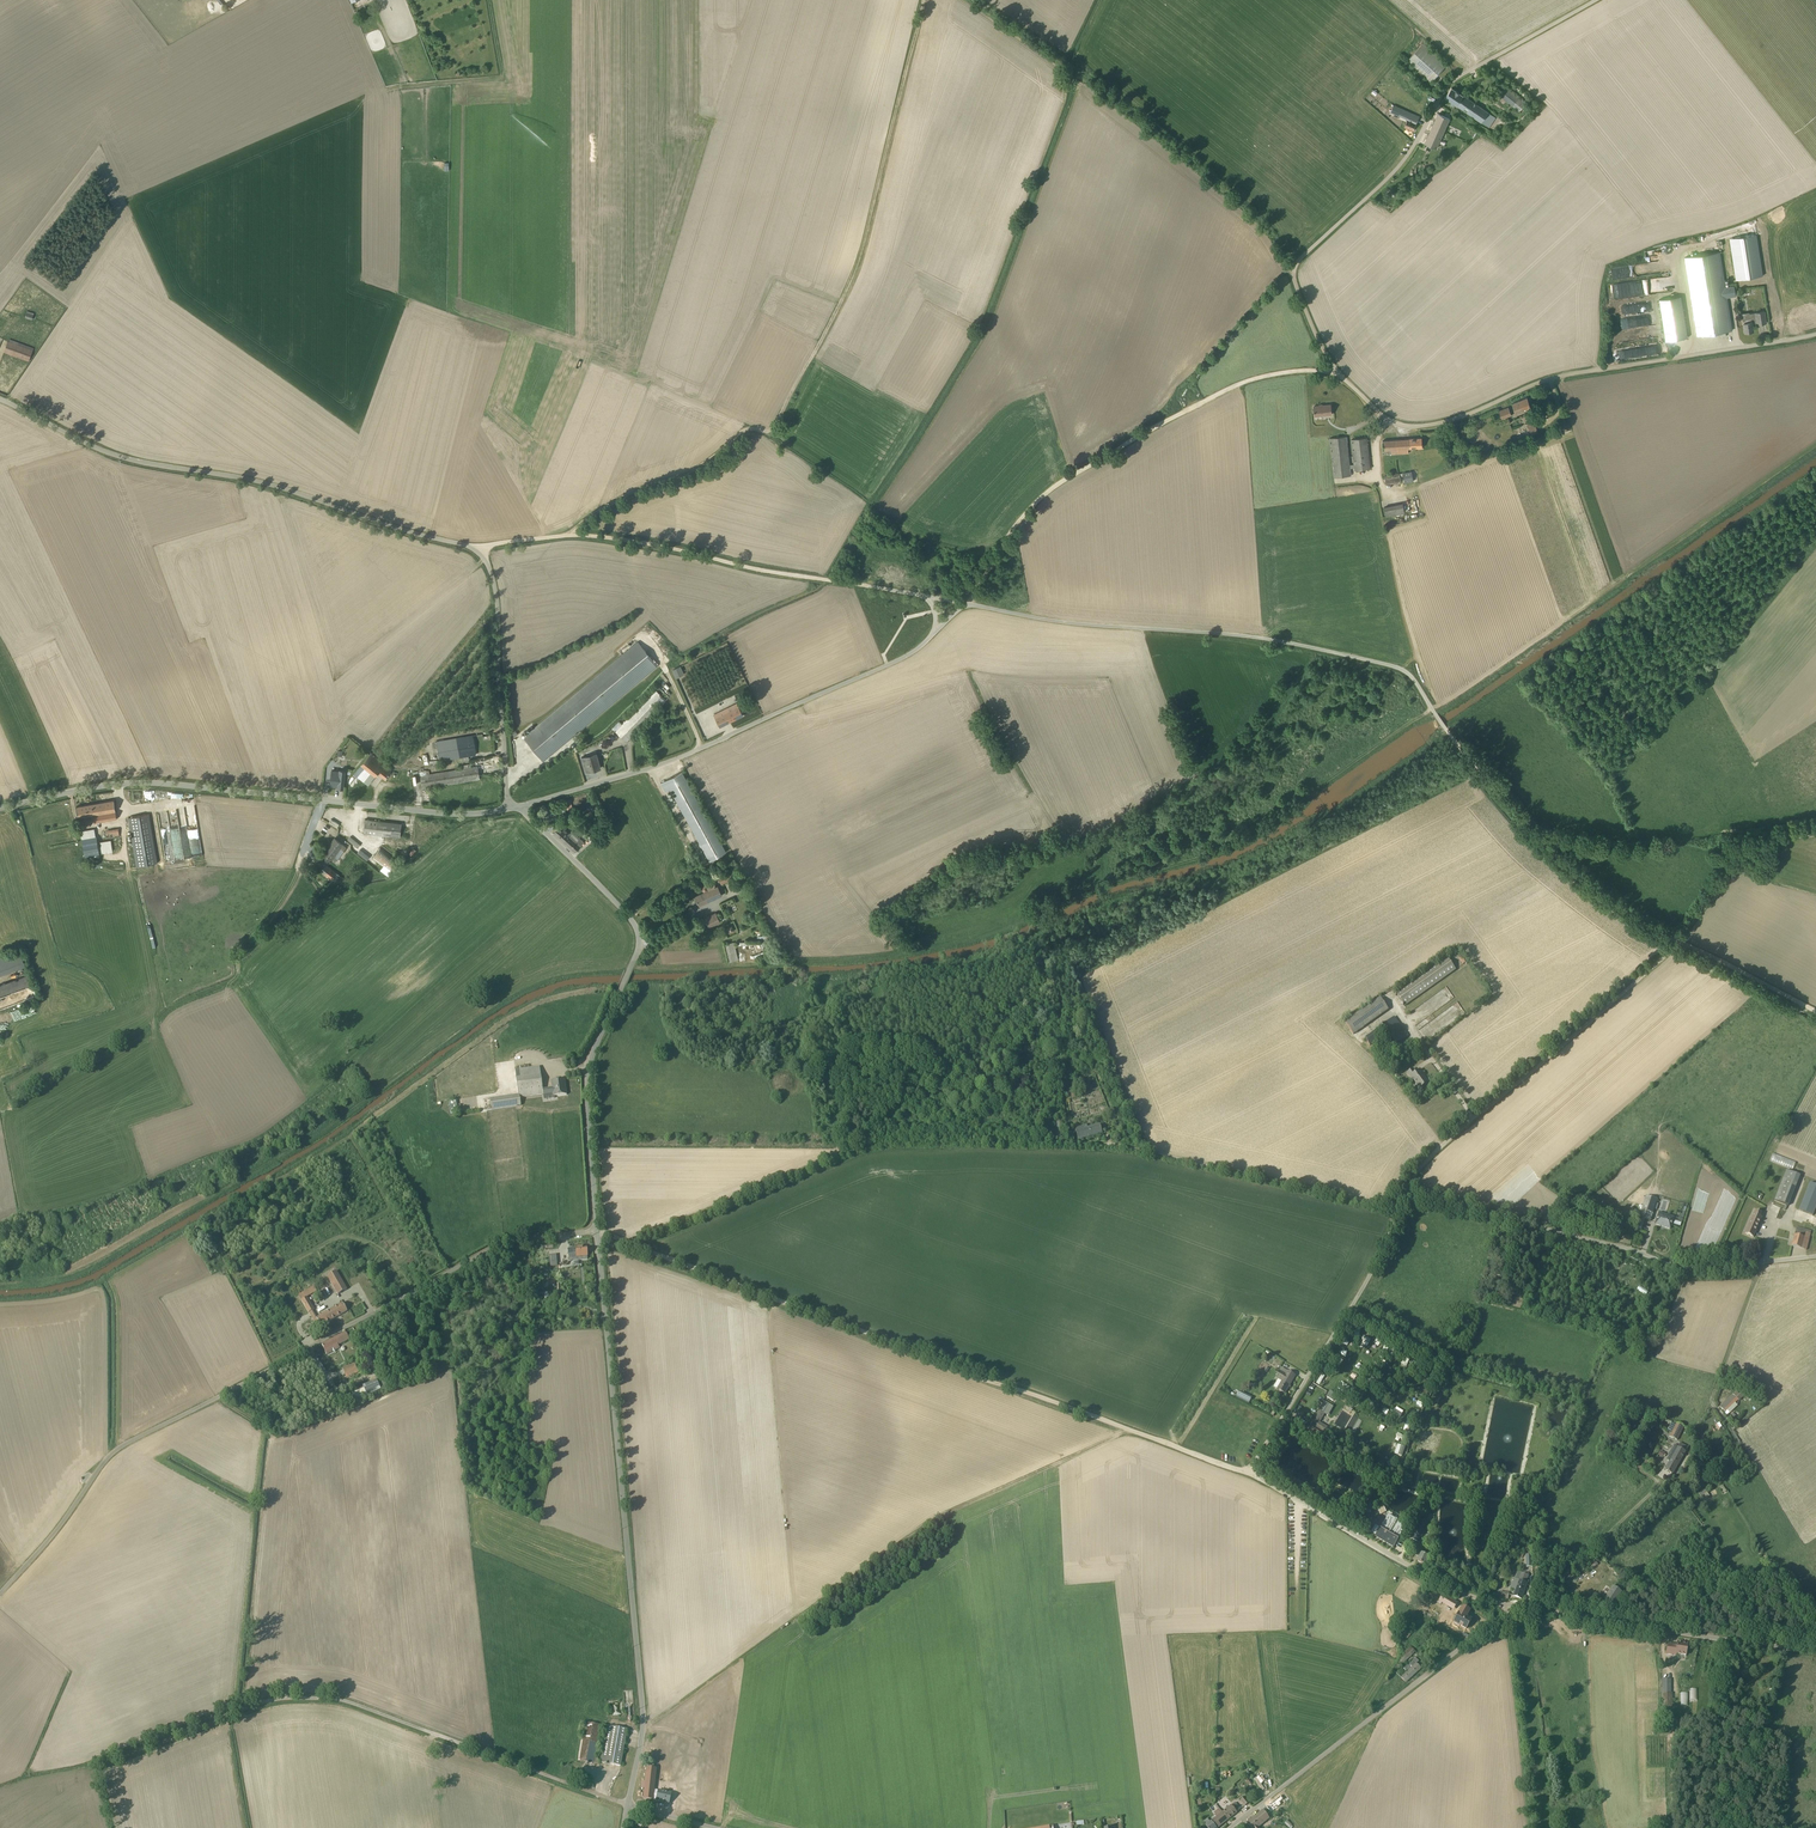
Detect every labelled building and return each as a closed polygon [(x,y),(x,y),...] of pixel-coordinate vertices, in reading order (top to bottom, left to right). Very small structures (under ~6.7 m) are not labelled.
[(1431,83),(1447,65),(1423,43),(1407,61),(1431,83)] [(1520,111),(1526,104),(1502,84),(1499,87),(1496,92),(1499,94),(1520,111)] [(1489,123),(1493,116),(1451,87),(1445,97),(1489,127),(1491,124),(1489,123)] [(1413,131),(1420,116),(1393,105),(1390,112),(1407,119),(1404,127),(1413,131)] [(1449,119),(1438,114),(1425,143),(1437,148),(1442,135),(1447,136),(1455,119),(1450,116),(1449,119)] [(1753,234),(1727,238),(1733,279),(1760,275),(1753,234)] [(1725,287),(1719,251),(1685,257),(1697,336),(1732,330),(1726,297),(1736,296),(1734,285),(1725,287)] [(1668,277),(1637,279),(1638,289),(1637,289),(1637,295),(1669,292),(1668,277)] [(1666,341),(1687,337),(1681,296),(1659,299),(1666,341)] [(33,318),(36,311),(28,308),(26,315),(33,318)] [(1766,323),(1764,311),(1751,313),(1751,316),(1742,318),(1745,332),(1753,331),(1752,324),(1757,323),(1757,324),(1766,323)] [(1619,341),(1655,337),(1654,325),(1618,330),(1619,341)] [(8,339),(4,351),(29,360),(34,346),(9,337),(8,340),(8,339)] [(1531,408),(1527,397),(1516,402),(1516,401),(1512,403),(1516,414),(1531,408)] [(1315,416),(1332,414),(1331,404),(1314,406),(1315,416)] [(1502,419),(1512,415),(1509,407),(1499,411),(1502,419)] [(1531,433),(1532,435),(1538,433),(1533,420),(1527,423),(1531,433)] [(1350,465),(1347,436),(1330,438),(1334,477),(1351,475),(1351,469),(1351,468),(1355,468),(1355,470),(1371,468),(1367,437),(1351,439),(1355,464),(1350,465)] [(1398,454),(1409,453),(1409,448),(1422,448),(1422,438),(1397,439),(1398,454)] [(1398,454),(1397,439),(1382,440),(1383,450),(1391,449),(1391,454),(1398,454)] [(1405,483),(1413,481),(1411,471),(1403,473),(1405,483)] [(1387,485),(1402,481),(1400,473),(1385,477),(1387,485)] [(1386,517),(1405,513),(1403,503),(1384,506),(1386,517)] [(541,761),(657,665),(637,642),(521,738),(541,761)] [(686,663),(673,669),(677,676),(689,670),(686,663)] [(660,695),(663,691),(658,686),(622,724),(619,721),(612,728),(626,742),(627,742),(666,700),(660,695)] [(713,714),(719,727),(742,715),(736,703),(713,714)] [(476,758),(475,754),(472,735),(436,742),(439,761),(461,757),(462,761),(469,760),(476,758)] [(371,752),(352,774),(356,777),(357,776),(368,785),(377,773),(384,778),(392,768),(371,752)] [(596,753),(581,757),(585,772),(595,769),(595,770),(600,768),(596,753)] [(479,778),(477,766),(470,767),(470,766),(473,765),(473,763),(469,764),(469,765),(468,766),(468,767),(468,765),(469,765),(468,764),(460,765),(460,768),(452,770),(429,773),(429,770),(426,770),(420,771),(422,788),(479,779),(479,778)] [(338,770),(332,770),(330,785),(338,786),(337,787),(343,788),(345,770),(339,769),(338,770)] [(681,771),(660,783),(665,791),(669,789),(709,861),(726,851),(681,771)] [(109,796),(109,799),(113,798),(112,790),(103,792),(104,797),(109,796)] [(94,822),(117,818),(114,799),(76,806),(78,817),(93,814),(94,822)] [(136,865),(157,862),(149,813),(128,816),(136,865)] [(400,837),(401,823),(365,819),(363,834),(400,837)] [(560,826),(553,834),(573,853),(584,842),(572,831),(569,833),(568,832),(568,833),(560,826)] [(102,832),(103,839),(119,837),(118,827),(106,829),(106,831),(102,832)] [(94,828),(80,830),(82,838),(85,837),(86,842),(95,840),(95,836),(94,828)] [(591,829),(586,834),(594,841),(599,836),(591,829)] [(344,853),(347,849),(346,848),(346,847),(343,845),(343,844),(334,837),(322,853),(323,853),(318,859),(327,865),(331,859),(332,860),(332,859),(335,862),(342,852),(344,853)] [(100,841),(101,853),(112,851),(111,840),(100,841)] [(83,846),(84,853),(98,850),(97,844),(83,846)] [(399,863),(379,848),(371,858),(383,867),(380,870),(387,876),(399,863)] [(331,879),(334,881),(339,875),(336,873),(325,864),(320,871),(331,879)] [(314,866),(309,872),(313,875),(318,869),(314,866)] [(718,878),(717,878),(717,880),(719,879),(721,884),(733,879),(729,871),(717,877),(718,878)] [(734,882),(740,892),(746,889),(740,878),(734,882)] [(717,885),(715,886),(713,881),(701,887),(703,892),(694,896),(699,906),(722,895),(717,885)] [(709,927),(720,922),(715,912),(704,917),(709,927)] [(734,930),(731,925),(726,928),(728,933),(734,930)] [(725,950),(735,950),(733,942),(724,944),(725,950)] [(775,952),(774,948),(753,955),(755,959),(775,952)] [(725,950),(728,962),(737,960),(735,950),(725,950)] [(1,974),(24,966),(18,951),(0,958),(0,975),(1,974)] [(1405,1006),(1456,970),(1447,957),(1395,992),(1405,1006)] [(0,984),(0,995),(31,983),(27,974),(0,984)] [(1388,1009),(1380,997),(1344,1023),(1353,1034),(1388,1009)] [(1391,1048),(1408,1036),(1393,1016),(1364,1038),(1370,1046),(1382,1037),(1391,1048)] [(519,1099),(543,1095),(542,1089),(539,1067),(514,1070),(517,1095),(489,1099),(491,1110),(520,1106),(519,1099)] [(1416,1073),(1413,1069),(1407,1074),(1413,1082),(1414,1081),(1420,1089),(1428,1082),(1423,1075),(1424,1074),(1421,1069),(1416,1073)] [(925,1076),(916,1076),(916,1084),(925,1084),(925,1076)] [(543,1096),(543,1101),(553,1099),(553,1097),(566,1095),(564,1080),(550,1082),(551,1088),(542,1089),(543,1095),(543,1096)] [(1072,1098),(1081,1096),(1080,1089),(1070,1092),(1072,1098)] [(1103,1134),(1101,1125),(1100,1124),(1087,1127),(1076,1130),(1078,1140),(1103,1134)] [(1792,1168),(1795,1161),(1772,1152),(1769,1160),(1792,1168)] [(1787,1170),(1783,1178),(1797,1184),(1800,1176),(1787,1170)] [(1815,1204),(1815,1185),(1807,1182),(1798,1211),(1813,1215),(1815,1204)] [(1645,1219),(1651,1221),(1657,1199),(1646,1195),(1635,1229),(1641,1230),(1645,1219)] [(1754,1214),(1754,1213),(1745,1233),(1753,1237),(1762,1217),(1761,1216),(1762,1213),(1756,1210),(1754,1214)] [(1669,1217),(1659,1214),(1659,1213),(1655,1224),(1661,1226),(1661,1225),(1664,1226),(1664,1227),(1670,1229),(1674,1217),(1673,1217),(1672,1220),(1668,1219),(1669,1217)] [(1806,1250),(1808,1244),(1811,1230),(1796,1226),(1791,1246),(1806,1250)] [(567,1250),(568,1262),(587,1260),(586,1248),(575,1249),(567,1250)] [(551,1250),(548,1250),(548,1253),(545,1253),(546,1263),(550,1262),(551,1268),(557,1267),(556,1252),(551,1252),(551,1250)] [(337,1295),(347,1290),(336,1272),(335,1272),(327,1277),(337,1295)] [(316,1292),(313,1287),(298,1295),(308,1313),(314,1310),(307,1297),(316,1292)] [(312,1321),(317,1329),(320,1327),(321,1327),(347,1312),(342,1303),(316,1319),(312,1321)] [(349,1340),(345,1332),(321,1345),(327,1355),(339,1349),(338,1346),(349,1340)] [(354,1363),(342,1369),(346,1378),(358,1373),(354,1363)] [(1287,1376),(1280,1372),(1277,1377),(1283,1381),(1278,1389),(1285,1394),(1296,1376),(1289,1372),(1287,1376)] [(362,1387),(366,1396),(380,1391),(381,1392),(388,1389),(385,1384),(395,1380),(393,1374),(362,1387)] [(1341,1382),(1339,1385),(1348,1390),(1350,1387),(1341,1382)] [(363,1388),(351,1393),(355,1401),(366,1396),(363,1388)] [(1330,1389),(1325,1396),(1333,1401),(1337,1394),(1330,1389)] [(1726,1412),(1735,1403),(1738,1400),(1739,1401),(1743,1396),(1745,1394),(1739,1389),(1733,1394),(1732,1393),(1720,1406),(1726,1412)] [(1400,1418),(1404,1411),(1397,1406),(1393,1413),(1400,1418)] [(1324,1432),(1327,1427),(1319,1422),(1324,1414),(1318,1411),(1311,1424),(1324,1432)] [(1683,1428),(1675,1423),(1670,1432),(1671,1432),(1669,1436),(1677,1440),(1683,1428)] [(1671,1458),(1665,1470),(1672,1475),(1687,1446),(1680,1443),(1678,1446),(1673,1444),(1667,1456),(1671,1458)] [(1394,1453),(1401,1456),(1404,1447),(1397,1445),(1394,1453)] [(1393,1547),(1398,1539),(1406,1525),(1388,1514),(1380,1528),(1375,1525),(1371,1532),(1375,1535),(1375,1536),(1393,1547)] [(1411,1538),(1419,1542),(1429,1521),(1421,1517),(1411,1538)] [(1425,1565),(1428,1556),(1415,1550),(1413,1554),(1419,1557),(1417,1561),(1425,1565)] [(1526,1583),(1529,1571),(1528,1571),(1528,1569),(1523,1568),(1522,1572),(1521,1572),(1519,1579),(1514,1578),(1511,1588),(1515,1589),(1513,1596),(1521,1599),(1527,1583),(1526,1583)] [(1613,1605),(1622,1592),(1613,1586),(1604,1599),(1613,1605)] [(1508,1599),(1509,1595),(1509,1592),(1500,1591),(1499,1598),(1508,1599)] [(1458,1612),(1453,1622),(1459,1626),(1459,1625),(1466,1629),(1471,1620),(1466,1617),(1470,1610),(1463,1606),(1459,1613),(1458,1612)] [(1441,1621),(1447,1625),(1451,1620),(1444,1616),(1441,1621)] [(1686,1656),(1687,1650),(1688,1644),(1678,1643),(1677,1646),(1667,1644),(1666,1653),(1676,1655),(1676,1654),(1686,1656)] [(1402,1664),(1415,1652),(1410,1646),(1403,1653),(1405,1654),(1399,1660),(1402,1664)] [(1401,1677),(1406,1682),(1422,1669),(1417,1664),(1416,1663),(1419,1661),(1415,1658),(1404,1669),(1407,1672),(1401,1677)] [(1662,1679),(1662,1718),(1672,1718),(1672,1693),(1671,1693),(1671,1679),(1662,1679)] [(596,1759),(601,1724),(583,1722),(577,1761),(599,1765),(600,1759),(596,1759)] [(620,1766),(626,1730),(606,1726),(600,1763),(620,1766)] [(672,1766),(673,1745),(655,1743),(653,1762),(647,1761),(646,1771),(643,1770),(640,1788),(645,1789),(643,1799),(656,1801),(658,1790),(654,1789),(656,1772),(678,1774),(678,1767),(672,1766)] [(1263,1782),(1262,1781),(1263,1779),(1260,1774),(1253,1778),(1261,1791),(1264,1790),(1260,1784),(1263,1782)] [(656,1801),(668,1804),(669,1804),(671,1793),(670,1793),(658,1790),(656,1801)] [(1245,1806),(1249,1803),(1244,1797),(1240,1800),(1245,1806)] [(1240,1809),(1235,1803),(1232,1806),(1231,1805),(1223,1812),(1228,1819),(1237,1813),(1237,1812),(1240,1809)] [(1228,1819),(1223,1812),(1220,1809),(1215,1813),(1216,1815),(1215,1816),(1216,1818),(1206,1825),(1208,1827),(1218,1827),(1228,1819)] [(1270,1818),(1262,1810),(1246,1823),(1251,1827),(1259,1827),(1270,1818)] [(621,1821),(615,1820),(612,1827),(619,1827),(621,1821)]
